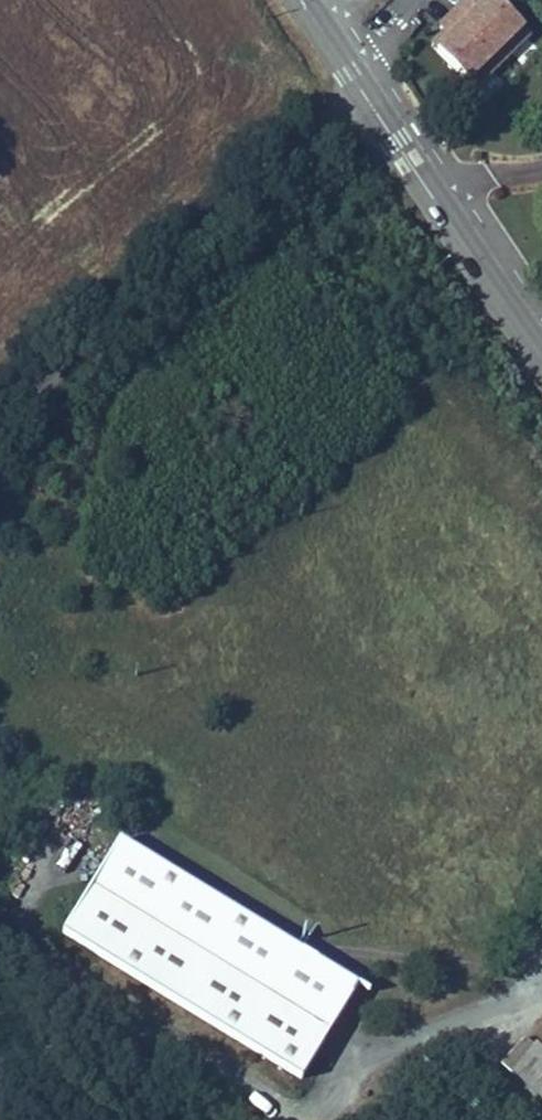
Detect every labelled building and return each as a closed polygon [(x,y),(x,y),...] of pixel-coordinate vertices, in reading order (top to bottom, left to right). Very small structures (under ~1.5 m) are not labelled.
[(499,0),(489,0),(481,8),(476,3),(473,0),(468,0),(455,12),(503,60),(532,32),(499,0)] [(489,0),(479,0),(476,3),(481,8),(489,0)] [(503,60),(455,12),(441,27),(446,32),(452,37),(438,51),(475,88),(503,60)] [(438,51),(452,37),(446,32),(433,45),(438,51)] [(369,995),(131,839),(72,930),(309,1086),(369,995)] [(512,1074),(541,1100),(541,1049),(537,1045),(512,1074)]
